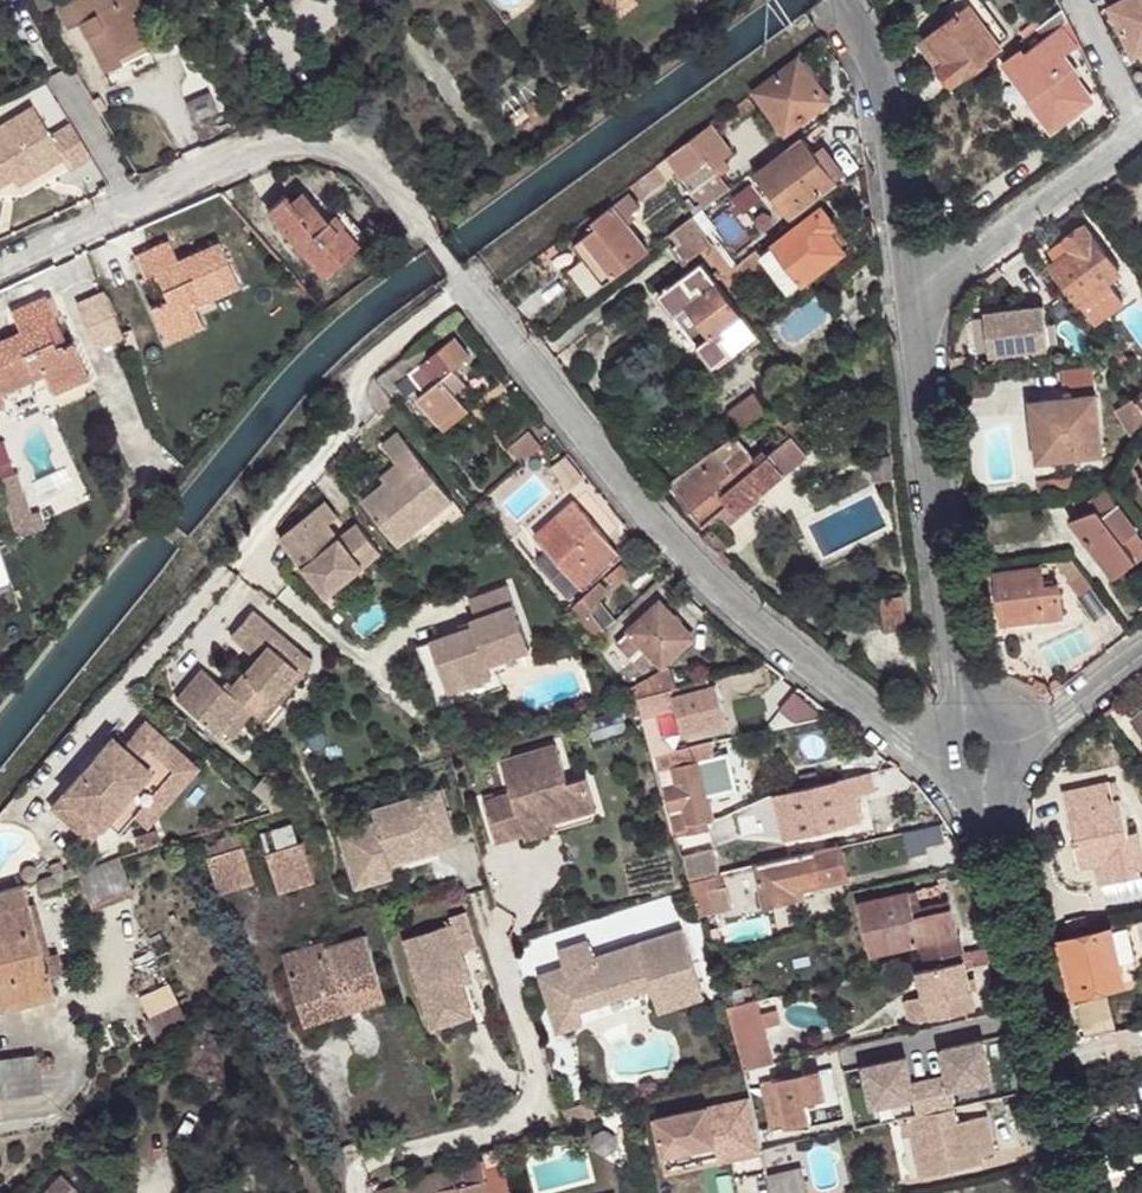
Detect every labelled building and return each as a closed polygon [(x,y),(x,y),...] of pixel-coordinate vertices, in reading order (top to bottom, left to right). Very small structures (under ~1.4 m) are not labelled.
[(43,0),(33,0),(29,3),(36,15),(47,8),(43,0)] [(123,11),(142,1),(141,0),(62,0),(50,6),(63,30),(71,25),(117,1),(123,11)] [(615,18),(638,1),(638,0),(602,0),(615,18)] [(1109,3),(1135,54),(1141,50),(1141,0),(1117,0),(1109,3)] [(139,46),(123,11),(117,1),(71,25),(98,76),(115,67),(112,61),(139,46)] [(947,62),(938,68),(951,85),(1001,47),(968,4),(927,35),(947,62)] [(1064,53),(1079,41),(1062,6),(1039,25),(1045,34),(1028,48),(1024,46),(1005,61),(1029,96),(1027,99),(1053,130),(1093,99),(1089,93),(1064,53)] [(814,21),(810,14),(797,23),(801,30),(814,21)] [(937,67),(938,68),(947,62),(927,35),(919,42),(937,65),(937,67)] [(141,53),(139,46),(112,61),(115,67),(141,53)] [(830,98),(801,59),(756,91),(786,130),(830,98)] [(757,105),(750,95),(741,102),(748,112),(757,105)] [(748,112),(741,102),(732,108),(739,118),(748,112)] [(0,126),(0,187),(10,179),(56,151),(60,158),(68,170),(89,156),(68,123),(48,135),(30,106),(0,126)] [(739,156),(714,121),(695,135),(660,162),(668,175),(673,183),(682,176),(698,196),(723,177),(733,168),(729,162),(739,156)] [(807,136),(757,172),(788,213),(837,178),(815,148),(807,136)] [(845,172),(824,142),(815,148),(837,178),(845,172)] [(56,151),(10,179),(15,186),(60,158),(56,151)] [(668,175),(660,162),(645,173),(654,185),(668,175)] [(705,205),(730,187),(723,177),(698,196),(705,205)] [(614,274),(653,245),(623,205),(636,196),(630,188),(596,213),(601,220),(574,240),(605,280),(614,274)] [(330,215),(313,196),(306,189),(294,200),(286,191),(269,207),(326,271),(366,236),(340,207),(335,211),(330,215)] [(318,192),(313,196),(330,215),(335,211),(318,192)] [(767,256),(790,288),(846,248),(831,227),(834,225),(832,222),(833,221),(826,210),(824,212),(821,208),(763,252),(767,256)] [(700,250),(714,239),(695,213),(673,229),(692,254),(700,250)] [(1087,225),(1068,238),(1076,251),(1056,266),(1090,313),(1106,302),(1099,291),(1123,274),(1087,225)] [(720,275),(734,265),(714,239),(700,250),(716,274),(719,277),(720,275)] [(692,257),(682,242),(675,248),(685,259),(692,257)] [(161,339),(197,320),(189,302),(198,298),(200,303),(236,287),(216,246),(176,266),(167,246),(132,265),(142,285),(154,278),(167,304),(149,313),(161,339)] [(729,287),(767,256),(763,252),(759,246),(734,265),(720,275),(729,287)] [(735,346),(757,330),(719,277),(716,274),(705,258),(659,290),(689,330),(719,368),(739,353),(735,346)] [(90,297),(61,307),(77,352),(105,342),(90,297)] [(1095,319),(1111,309),(1106,302),(1090,313),(1095,319)] [(1046,306),(988,313),(991,353),(1050,346),(1046,306)] [(53,329),(42,309),(8,326),(17,345),(0,354),(0,405),(33,389),(30,380),(39,375),(48,393),(85,375),(71,352),(66,354),(54,359),(42,335),(53,329)] [(202,330),(197,320),(161,339),(166,348),(202,330)] [(878,328),(873,320),(863,328),(870,333),(878,328)] [(66,354),(53,329),(42,335),(54,359),(66,354)] [(440,425),(467,406),(459,395),(469,387),(460,372),(476,361),(457,335),(431,355),(425,345),(387,373),(405,395),(418,387),(422,395),(420,398),(440,425)] [(968,377),(965,357),(952,360),(955,379),(968,377)] [(85,375),(48,393),(53,402),(89,386),(85,375)] [(765,412),(751,394),(726,412),(739,430),(765,412)] [(1096,394),(1040,402),(1047,462),(1104,455),(1096,394)] [(1137,398),(1117,409),(1137,445),(1141,435),(1141,404),(1137,398)] [(1047,462),(1040,402),(1031,403),(1037,463),(1047,462)] [(472,413),(467,406),(440,425),(446,432),(472,413)] [(787,432),(794,443),(798,450),(828,428),(816,411),(793,427),(787,432)] [(510,449),(523,463),(541,447),(527,432),(510,449)] [(391,495),(384,487),(365,502),(399,547),(455,502),(402,433),(385,447),(400,466),(410,479),(391,495)] [(759,468),(735,433),(669,483),(698,524),(719,510),(726,519),(732,515),(733,516),(738,512),(730,502),(725,495),(760,470),(759,468)] [(794,443),(769,460),(783,479),(807,462),(798,450),(794,443)] [(769,460),(759,468),(760,470),(725,495),(730,502),(738,512),(783,479),(769,460)] [(380,482),(384,487),(391,495),(410,479),(400,466),(380,482)] [(1075,487),(1073,477),(1038,482),(1040,492),(1075,487)] [(36,525),(20,484),(13,486),(21,506),(9,510),(16,532),(36,525)] [(21,506),(13,486),(1,491),(9,510),(21,506)] [(1098,509),(1102,513),(1117,505),(1107,490),(1090,499),(1098,509)] [(322,526),(331,519),(337,515),(324,499),(280,534),(327,593),(380,551),(357,522),(342,535),(335,542),(322,526)] [(577,541),(595,526),(574,501),(536,533),(581,586),(600,568),(577,541)] [(1117,505),(1102,513),(1124,541),(1138,532),(1141,530),(1120,503),(1117,505)] [(1069,521),(1101,559),(1124,541),(1102,513),(1098,509),(1069,521)] [(342,535),(331,519),(322,526),(335,542),(342,535)] [(50,537),(44,522),(36,525),(16,532),(22,548),(50,537)] [(618,552),(595,526),(577,541),(600,568),(618,552)] [(1124,541),(1137,558),(1137,560),(1140,562),(1141,560),(1141,537),(1138,532),(1124,541)] [(14,581),(0,541),(0,587),(14,581)] [(1124,541),(1101,559),(1114,576),(1137,558),(1124,541)] [(1073,559),(1058,561),(1067,571),(1076,564),(1073,559)] [(626,571),(620,564),(609,574),(615,582),(626,571)] [(1082,594),(1093,586),(1086,576),(1076,564),(1067,571),(1082,594)] [(1063,617),(1059,584),(1045,586),(1042,567),(995,573),(997,578),(1001,625),(1063,617)] [(992,596),(990,579),(997,578),(995,573),(980,575),(984,597),(992,596)] [(453,687),(497,672),(494,663),(536,647),(512,584),(474,599),(480,614),(473,617),(476,625),(435,639),(453,687)] [(590,592),(597,601),(607,592),(600,584),(590,592)] [(570,610),(593,636),(606,624),(594,609),(600,604),(597,601),(590,592),(570,610)] [(901,593),(880,596),(885,629),(906,625),(901,593)] [(619,640),(633,656),(644,648),(645,646),(662,664),(692,637),(661,603),(619,640)] [(300,647),(256,610),(236,634),(262,656),(234,690),(208,665),(184,695),(225,731),(250,704),(261,713),(302,666),(291,656),(300,647)] [(502,687),(497,672),(453,687),(435,639),(421,644),(443,707),(502,687)] [(644,648),(633,656),(644,668),(654,660),(644,648)] [(632,685),(638,698),(675,688),(669,672),(632,685)] [(709,686),(706,678),(675,688),(638,698),(643,713),(674,704),(672,697),(709,686)] [(672,697),(674,704),(684,734),(725,723),(713,685),(709,686),(672,697)] [(1131,720),(1141,734),(1141,712),(1131,720)] [(625,732),(620,713),(587,724),(593,742),(625,732)] [(163,804),(199,763),(150,722),(127,748),(117,739),(55,810),(95,845),(112,824),(144,788),(163,804)] [(550,818),(551,823),(595,809),(587,777),(567,783),(556,745),(501,761),(509,792),(481,802),(494,844),(522,835),(519,827),(550,818)] [(660,770),(676,826),(685,824),(688,833),(709,828),(707,821),(715,818),(698,760),(660,770)] [(206,769),(199,763),(163,804),(144,788),(112,824),(124,835),(141,817),(147,821),(155,829),(206,769)] [(887,796),(882,772),(784,793),(794,839),(858,825),(853,804),(867,801),(887,796)] [(255,788),(273,804),(285,790),(267,774),(255,788)] [(1115,780),(1110,781),(1114,801),(1119,799),(1115,780)] [(1110,781),(1062,793),(1080,866),(1099,863),(1104,882),(1141,874),(1141,843),(1139,831),(1129,833),(1126,819),(1122,800),(1119,799),(1114,801),(1110,781)] [(335,833),(350,888),(387,877),(384,866),(432,853),(423,821),(443,815),(437,792),(415,798),(419,812),(373,825),(373,823),(372,823),(335,833)] [(415,798),(368,811),(372,823),(373,823),(373,825),(419,812),(415,798)] [(872,822),(867,801),(853,804),(858,825),(872,822)] [(443,815),(423,821),(432,853),(452,848),(443,815)] [(554,833),(551,823),(550,818),(519,827),(522,835),(524,841),(554,833)] [(263,832),(269,851),(299,841),(294,822),(263,832)] [(210,858),(246,846),(242,832),(205,843),(210,858)] [(299,841),(269,851),(281,893),(318,881),(305,840),(299,841)] [(852,877),(844,845),(817,852),(824,883),(852,877)] [(256,884),(246,846),(210,858),(219,895),(256,884)] [(722,871),(717,849),(686,856),(691,878),(722,871)] [(824,883),(817,852),(759,866),(768,904),(797,899),(795,890),(824,883)] [(119,858),(80,874),(93,904),(132,888),(119,858)] [(67,869),(64,861),(53,866),(56,874),(60,872),(67,869)] [(64,884),(60,872),(56,874),(37,880),(40,891),(64,884)] [(727,888),(724,873),(693,880),(697,895),(727,888)] [(28,882),(0,891),(0,1007),(58,992),(53,982),(45,953),(28,882)] [(919,947),(922,962),(962,952),(952,911),(915,918),(909,894),(858,905),(869,957),(919,947)] [(450,923),(403,938),(428,1018),(467,1006),(456,973),(466,970),(460,951),(477,946),(467,912),(448,918),(450,923)] [(1065,930),(1080,994),(1125,984),(1112,928),(1138,923),(1136,914),(1065,930)] [(341,994),(383,982),(369,934),(328,948),(326,942),(284,954),(306,1028),(348,1015),(341,994)] [(561,971),(536,979),(548,1016),(573,1007),(575,1014),(647,991),(652,1005),(653,1008),(698,993),(680,934),(637,947),(640,956),(626,960),(623,952),(588,963),(592,973),(564,982),(561,971)] [(583,946),(555,955),(561,971),(564,982),(592,973),(588,963),(583,946)] [(637,947),(623,952),(626,960),(640,956),(637,947)] [(60,949),(45,953),(53,982),(68,977),(60,949)] [(990,965),(986,949),(971,952),(974,968),(990,965)] [(964,962),(962,952),(922,962),(925,970),(964,962)] [(975,1009),(964,962),(925,970),(918,972),(922,994),(928,1019),(975,1009)] [(467,1006),(428,1018),(431,1027),(479,1013),(466,970),(456,973),(467,1006)] [(389,1002),(383,982),(341,994),(348,1015),(389,1002)] [(725,992),(727,1005),(745,1001),(743,989),(725,992)] [(928,1019),(922,994),(905,998),(910,1023),(928,1019)] [(727,1005),(725,1005),(730,1021),(737,1043),(740,1053),(770,1045),(766,1031),(780,1027),(774,1009),(762,1011),(760,998),(745,1001),(727,1005)] [(146,1021),(163,1048),(191,1018),(183,1002),(146,1021)] [(573,1007),(548,1016),(554,1036),(580,1028),(575,1014),(573,1007)] [(1109,1022),(1066,1031),(1069,1041),(1106,1032),(1112,1031),(1109,1022)] [(1140,1025),(1112,1031),(1106,1032),(1113,1067),(1141,1060),(1141,1034),(1140,1025)] [(906,1058),(863,1067),(872,1108),(914,1099),(918,1117),(936,1112),(950,1109),(955,1108),(951,1091),(993,1081),(984,1041),(941,1051),(947,1077),(912,1084),(906,1058)] [(740,1053),(744,1070),(753,1068),(776,1063),(770,1045),(740,1053)] [(19,1056),(22,1075),(0,1077),(0,1088),(1,1093),(2,1097),(40,1092),(39,1075),(33,1054),(19,1056)] [(19,1056),(0,1059),(0,1077),(22,1075),(19,1056)] [(819,1072),(766,1084),(770,1111),(775,1130),(810,1123),(807,1106),(824,1104),(819,1072)] [(770,1111),(766,1084),(756,1086),(759,1113),(770,1111)] [(752,1101),(657,1120),(665,1157),(718,1146),(720,1155),(762,1147),(752,1101)] [(918,1117),(911,1118),(911,1132),(894,1135),(902,1178),(920,1175),(921,1178),(956,1171),(955,1165),(984,1159),(984,1155),(994,1152),(987,1116),(952,1124),(950,1109),(936,1112),(918,1117)] [(718,1146),(665,1157),(668,1174),(764,1155),(762,1147),(720,1155),(718,1146)] [(1115,1184),(1141,1177),(1141,1155),(1109,1163),(1115,1184)] [(955,1165),(956,1171),(985,1165),(984,1159),(955,1165)] [(457,1170),(461,1187),(486,1181),(488,1192),(512,1192),(507,1173),(506,1174),(504,1169),(492,1172),(488,1160),(481,1164),(457,1170)] [(773,1192),(808,1192),(803,1167),(770,1175),(773,1192)] [(380,1192),(488,1192),(486,1181),(461,1187),(457,1170),(457,1169),(438,1173),(380,1192)] [(67,1173),(48,1192),(87,1192),(67,1173)]
